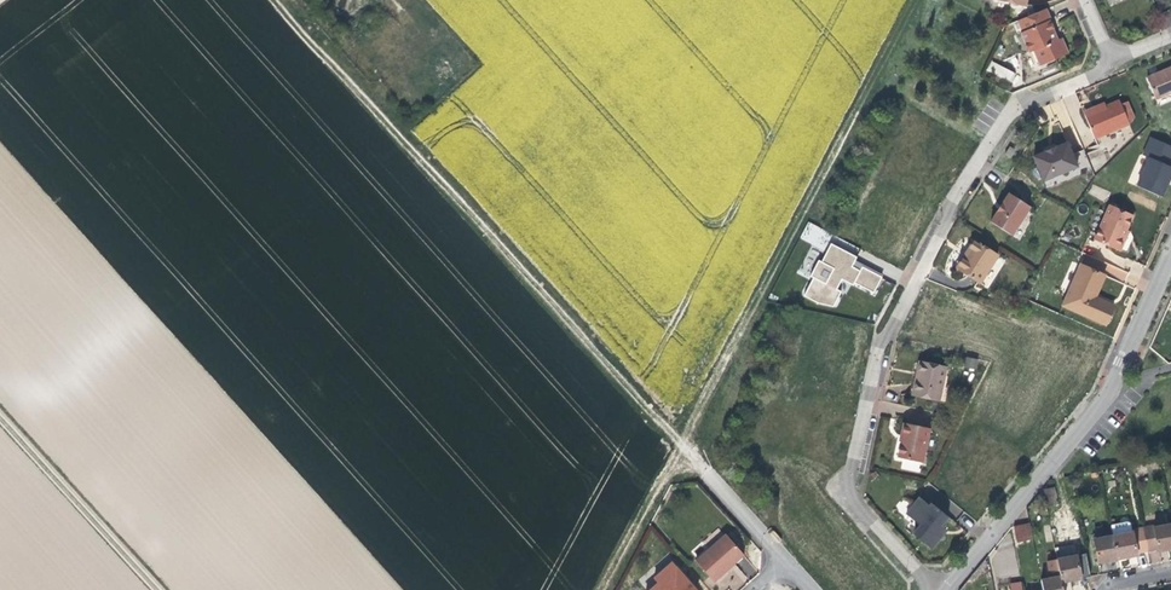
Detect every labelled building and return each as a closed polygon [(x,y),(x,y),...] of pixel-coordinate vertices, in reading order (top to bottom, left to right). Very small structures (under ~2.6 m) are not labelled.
[(1161,13),(1167,27),(1170,25),(1170,9),(1161,13)] [(1050,21),(1045,10),(1016,23),(1021,31),(1018,33),(1026,53),(1032,51),(1037,62),(1051,56),(1053,61),(1069,54),(1062,39),(1056,41),(1053,34),(1048,23),(1050,21)] [(1039,67),(1053,61),(1051,56),(1037,62),(1039,67)] [(987,71),(1012,83),(1016,73),(991,61),(987,71)] [(1145,78),(1154,98),(1170,93),(1170,67),(1145,78)] [(1085,115),(1105,107),(1102,101),(1095,103),(1081,108),(1085,115)] [(1120,101),(1105,107),(1085,115),(1094,139),(1129,124),(1128,121),(1121,104),(1120,101)] [(1129,102),(1121,104),(1128,121),(1135,117),(1129,102)] [(1170,158),(1170,145),(1149,135),(1140,154),(1148,157),(1135,185),(1159,195),(1167,178),(1170,167),(1170,166),(1168,165),(1170,158)] [(1066,143),(1057,148),(1042,154),(1042,153),(1033,158),(1043,182),(1077,167),(1066,143)] [(1042,154),(1057,148),(1055,143),(1049,146),(1041,150),(1042,153),(1042,154)] [(1103,200),(1107,192),(1094,185),(1090,193),(1103,200)] [(1011,236),(1030,208),(1009,194),(999,209),(990,223),(1011,236)] [(1128,230),(1134,215),(1107,203),(1091,239),(1119,250),(1121,247),(1123,248),(1127,238),(1130,231),(1128,230)] [(821,250),(831,236),(811,222),(801,236),(821,250)] [(978,282),(997,254),(974,239),(965,253),(955,267),(978,282)] [(875,295),(883,276),(862,266),(860,271),(851,267),(856,257),(830,245),(822,263),(819,261),(812,275),(816,277),(807,295),(834,308),(842,291),(839,289),(842,282),(854,288),(855,286),(875,295)] [(1097,291),(1103,276),(1081,265),(1063,305),(1104,326),(1112,305),(1095,296),(1097,291)] [(975,370),(978,360),(967,357),(965,367),(975,370)] [(937,400),(944,368),(921,362),(917,377),(912,394),(937,400)] [(923,460),(929,427),(901,421),(898,435),(903,436),(901,443),(899,456),(923,460)] [(1052,484),(1042,486),(1045,502),(1055,500),(1052,484)] [(931,547),(940,535),(935,531),(941,524),(948,516),(932,503),(930,504),(920,496),(906,513),(919,524),(913,531),(931,547)] [(1128,522),(1111,526),(1112,536),(1133,532),(1132,530),(1131,524),(1128,522)] [(1013,525),(1015,543),(1033,541),(1031,523),(1013,525)] [(935,531),(940,535),(943,532),(946,528),(941,524),(935,531)] [(1170,549),(1170,524),(1154,527),(1158,549),(1158,551),(1168,549),(1170,549)] [(1142,528),(1147,552),(1158,549),(1154,527),(1153,526),(1142,528)] [(1137,553),(1147,552),(1142,528),(1132,530),(1133,532),(1137,553)] [(1112,536),(1117,559),(1128,557),(1138,555),(1137,553),(1133,532),(1112,536)] [(743,554),(724,534),(695,561),(714,581),(730,566),(743,554)] [(1110,560),(1117,559),(1112,536),(1093,540),(1098,563),(1110,560)] [(1056,560),(1061,583),(1075,580),(1086,578),(1089,578),(1085,555),(1068,558),(1067,555),(1075,553),(1074,545),(1054,549),(1056,560)] [(1043,589),(1062,589),(1061,583),(1056,560),(1047,561),(1050,579),(1041,581),(1043,589)] [(672,563),(654,579),(658,584),(651,589),(696,589),(672,563)] [(1008,583),(1009,589),(1023,589),(1021,580),(1008,583)]
